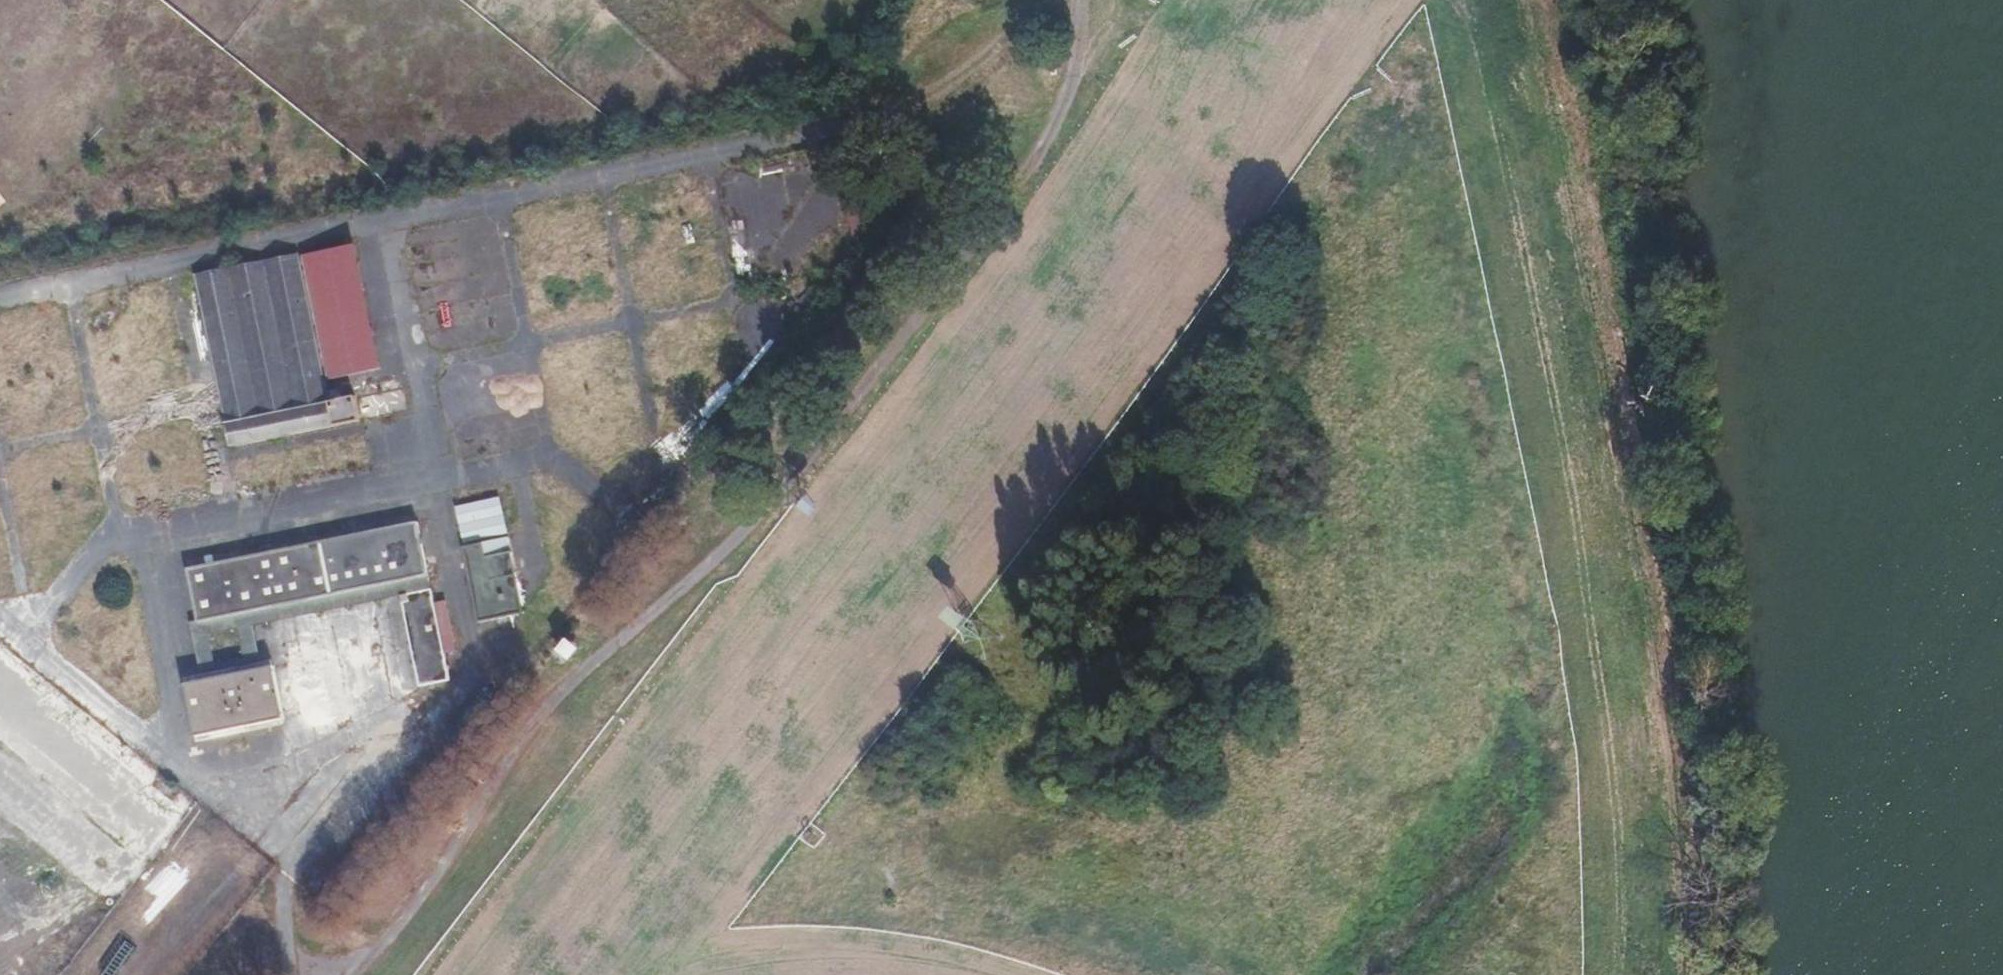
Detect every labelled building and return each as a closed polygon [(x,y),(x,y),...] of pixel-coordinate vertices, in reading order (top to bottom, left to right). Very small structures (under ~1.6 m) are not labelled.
[(299,253),(196,272),(228,443),(332,423),(327,399),(299,253)] [(353,394),(327,399),(332,423),(358,418),(353,394)] [(395,525),(189,564),(200,617),(428,572),(421,542),(400,546),(395,525)] [(482,543),(461,546),(475,622),(507,616),(499,575),(490,576),(482,543)] [(516,571),(499,575),(507,616),(524,612),(516,571)] [(430,589),(403,594),(419,683),(448,677),(430,589)] [(272,664),(185,681),(194,734),(282,717),(272,664)]
